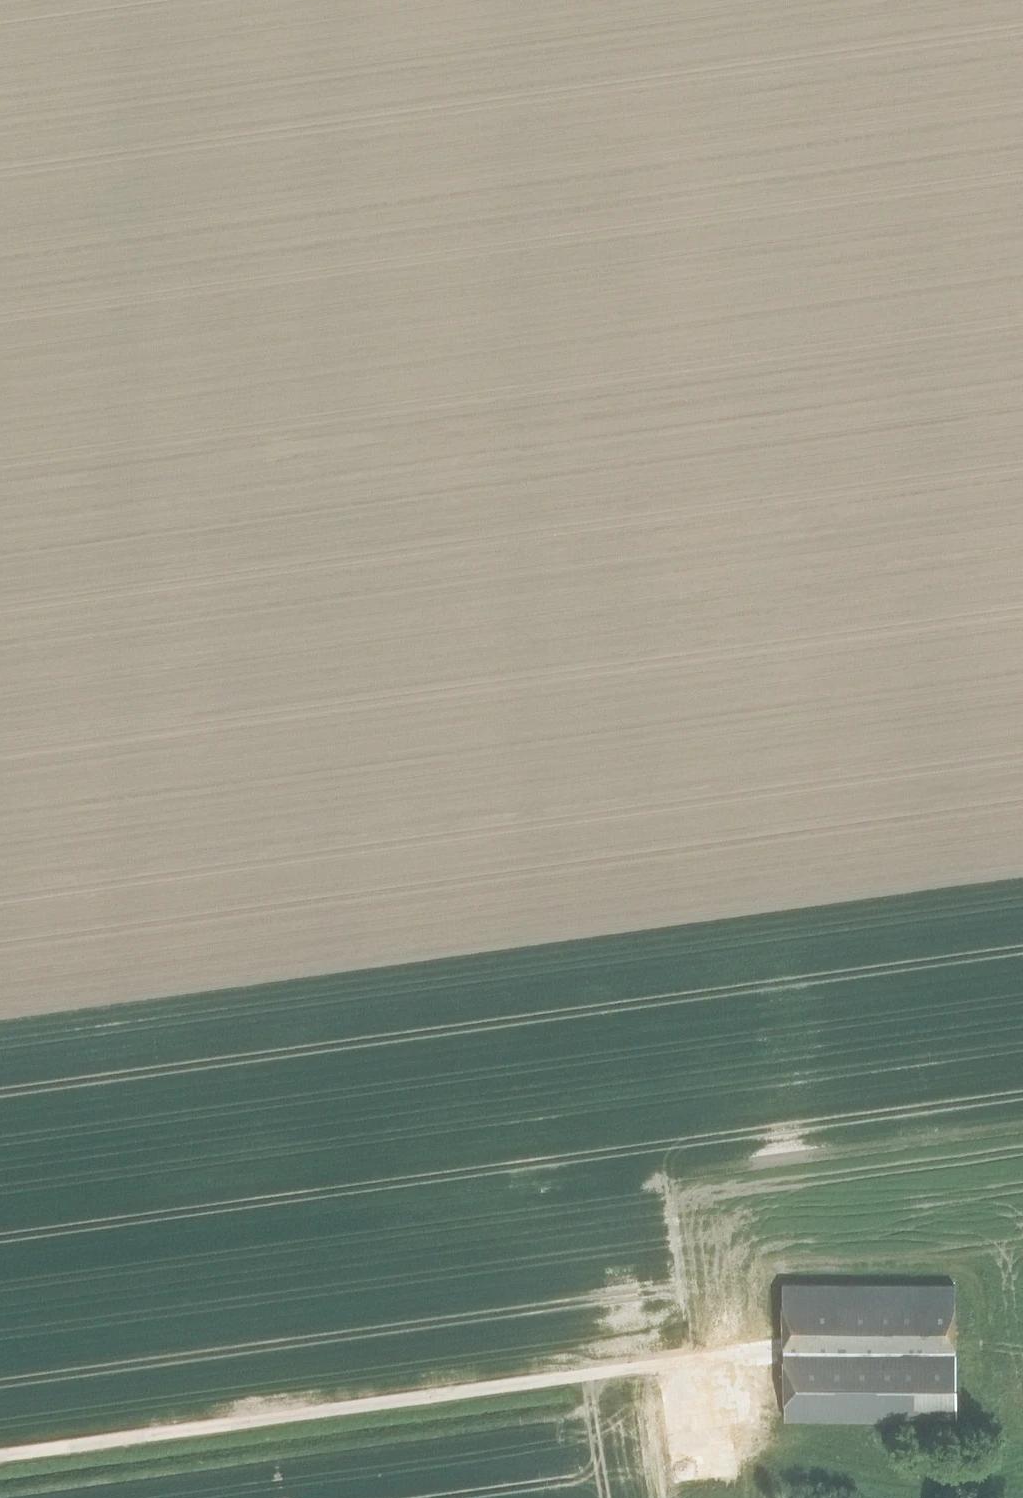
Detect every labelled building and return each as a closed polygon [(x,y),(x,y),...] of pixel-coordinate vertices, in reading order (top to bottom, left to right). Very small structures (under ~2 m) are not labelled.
[(957,1416),(956,1355),(955,1285),(782,1284),(785,1419),(910,1420),(910,1415),(957,1416)]
